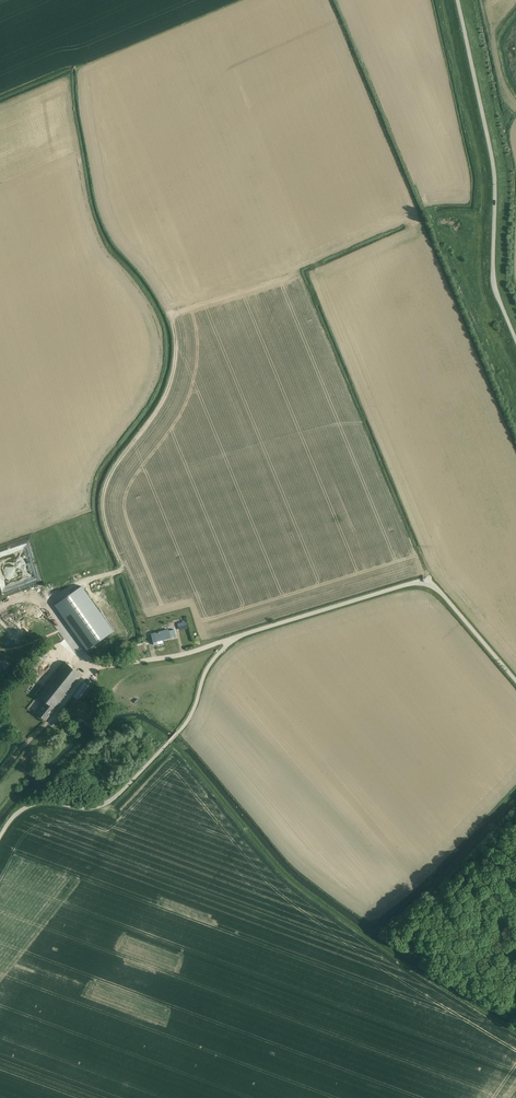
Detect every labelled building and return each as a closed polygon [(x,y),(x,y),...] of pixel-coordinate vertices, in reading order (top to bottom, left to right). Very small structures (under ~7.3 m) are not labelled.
[(113,631),(84,590),(82,586),(55,605),(74,631),(87,650),(113,631)] [(179,630),(188,627),(186,619),(178,621),(178,623),(177,623),(179,630)] [(171,638),(170,637),(176,636),(174,630),(169,631),(169,630),(155,633),(155,634),(151,634),(154,645),(158,644),(156,639),(162,638),(162,640),(163,640),(162,639),(170,637),(170,638),(171,638)] [(55,709),(82,675),(65,662),(38,695),(46,702),(55,709)] [(78,700),(89,685),(92,682),(89,680),(86,683),(84,682),(73,696),(78,700)] [(46,702),(37,713),(46,720),(55,709),(46,702)]
